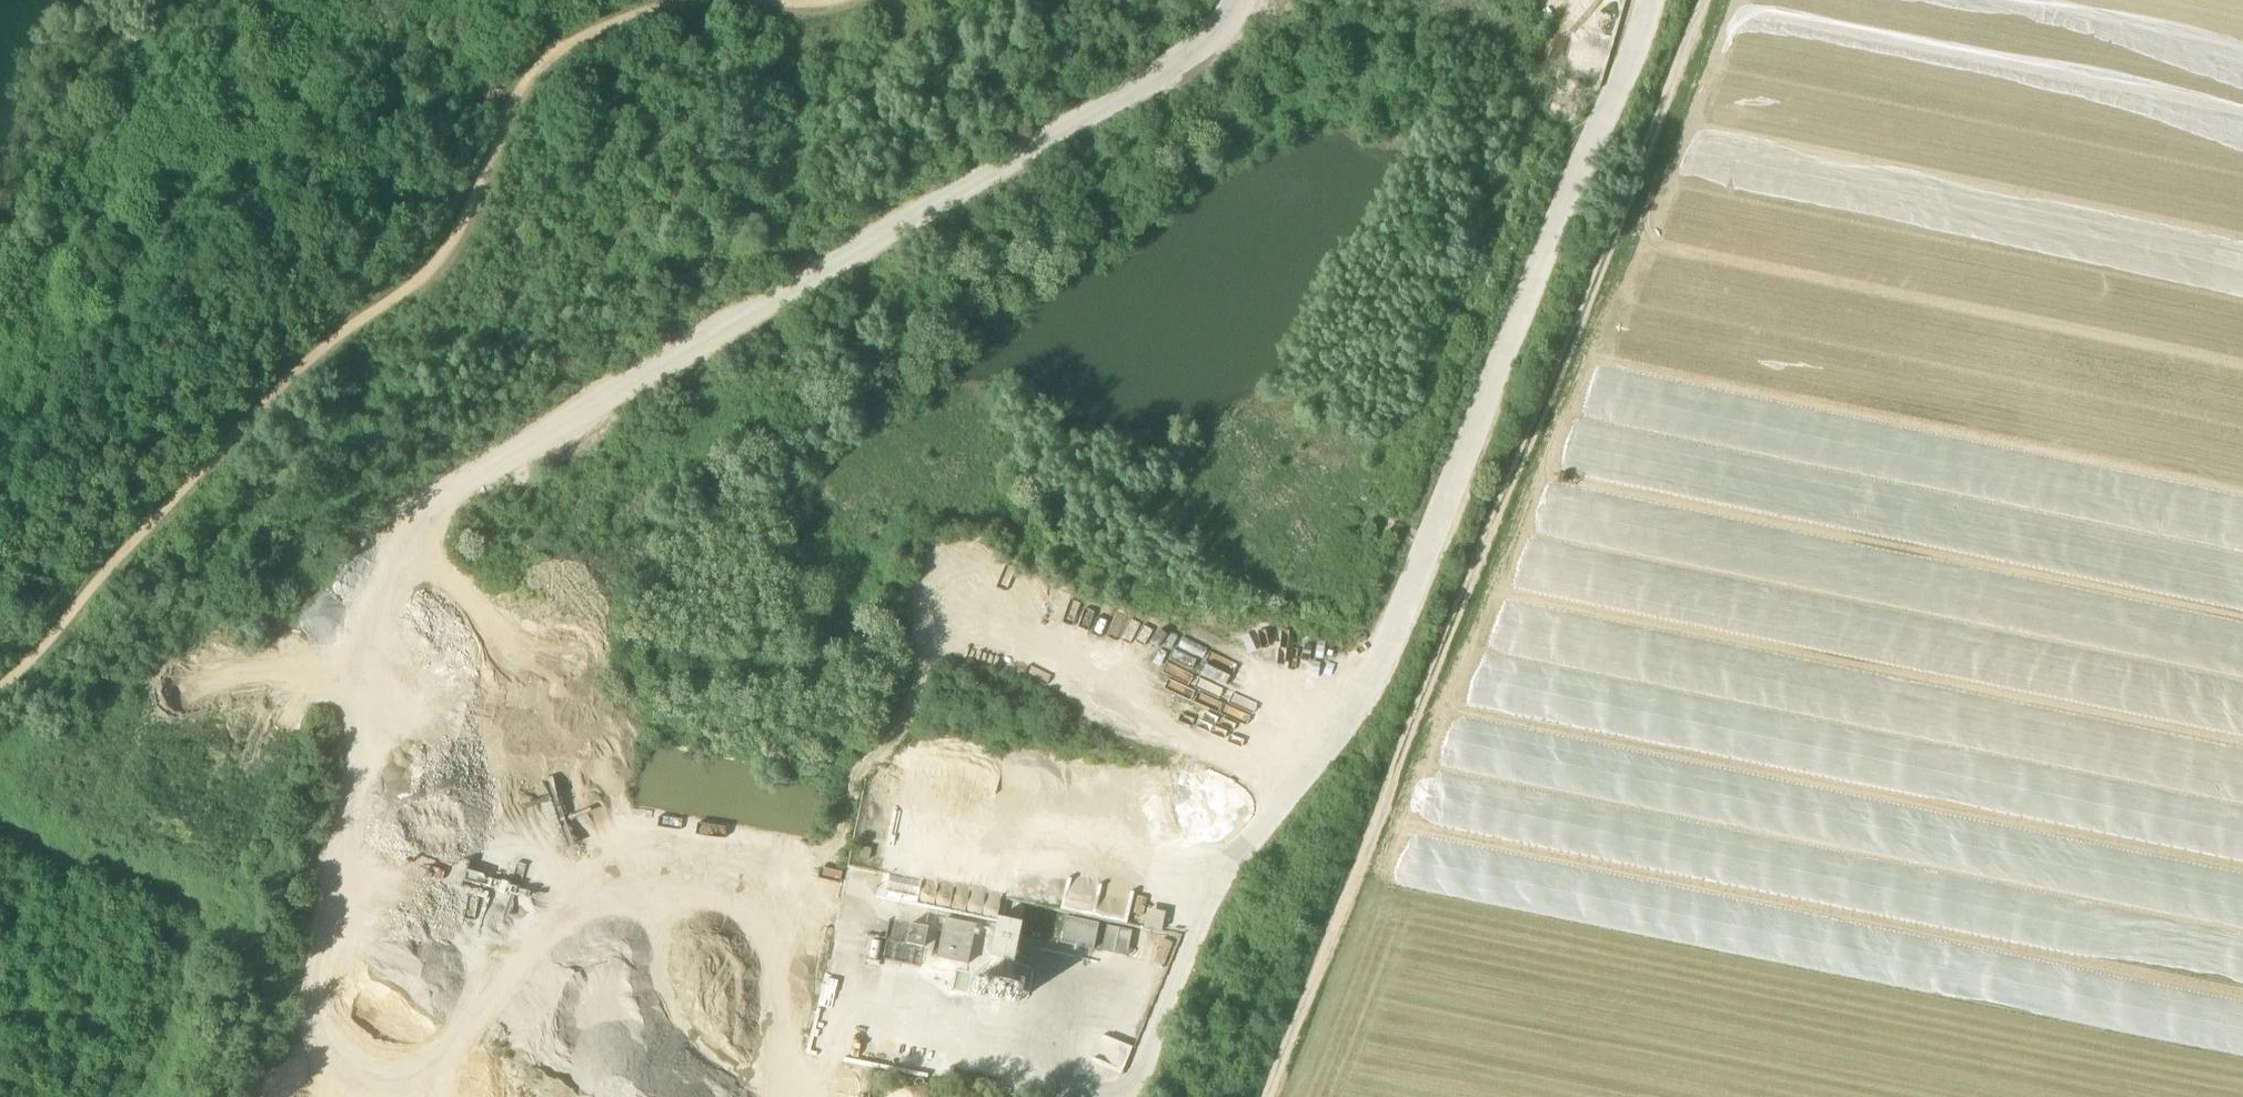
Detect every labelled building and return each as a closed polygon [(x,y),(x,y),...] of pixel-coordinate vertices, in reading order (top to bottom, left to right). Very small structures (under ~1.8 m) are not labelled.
[(974,578),(985,580),(989,563),(977,560),(974,578)] [(508,892),(511,881),(468,871),(466,882),(508,892)] [(893,879),(889,898),(919,904),(923,885),(893,879)] [(1147,928),(1166,930),(1169,910),(1150,907),(1147,928)] [(1023,961),(1030,921),(998,916),(991,955),(1023,961)] [(890,917),(882,957),(921,964),(929,925),(890,917)] [(972,958),(969,919),(940,920),(942,960),(972,958)] [(1091,942),(1093,922),(1065,919),(1063,940),(1091,942)] [(1103,949),(1130,952),(1132,927),(1105,924),(1103,949)]
